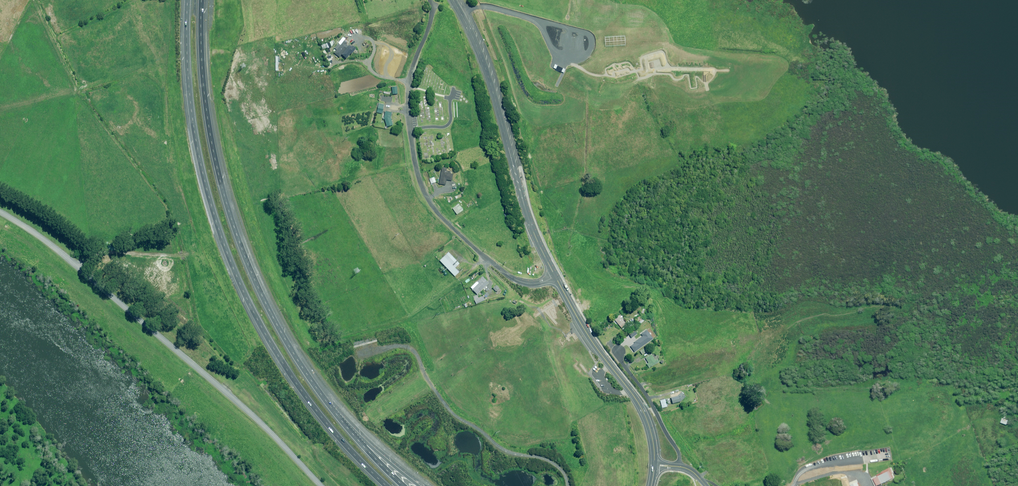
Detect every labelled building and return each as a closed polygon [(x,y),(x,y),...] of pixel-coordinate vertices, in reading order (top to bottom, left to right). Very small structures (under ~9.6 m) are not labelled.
[(631,34),(630,27),(618,31),(620,37),(631,34)] [(345,39),(343,37),(334,48),(336,50),(334,53),(335,54),(334,56),(338,59),(345,50),(349,46),(346,44),(347,43),(344,40),(345,39)] [(392,113),(385,112),(384,117),(386,126),(393,124),(391,118),(392,113)] [(447,168),(442,167),(439,184),(445,185),(446,180),(451,180),(453,174),(450,173),(450,171),(446,170),(447,168)] [(463,210),(459,204),(452,208),(457,214),(463,210)] [(459,264),(448,252),(440,261),(455,276),(459,272),(455,268),(459,264)] [(489,283),(482,277),(477,282),(476,281),(470,288),(477,294),(489,283)] [(486,300),(484,296),(474,300),(476,304),(486,300)] [(620,318),(618,316),(614,319),(622,328),(627,324),(621,318),(620,318)] [(657,364),(652,355),(645,358),(648,363),(646,364),(648,368),(657,364)] [(684,393),(682,391),(681,393),(678,396),(671,397),(672,403),(681,401),(686,397),(683,394),(684,393)] [(897,476),(892,468),(872,479),(877,485),(878,485),(879,485),(880,485),(897,476)]
